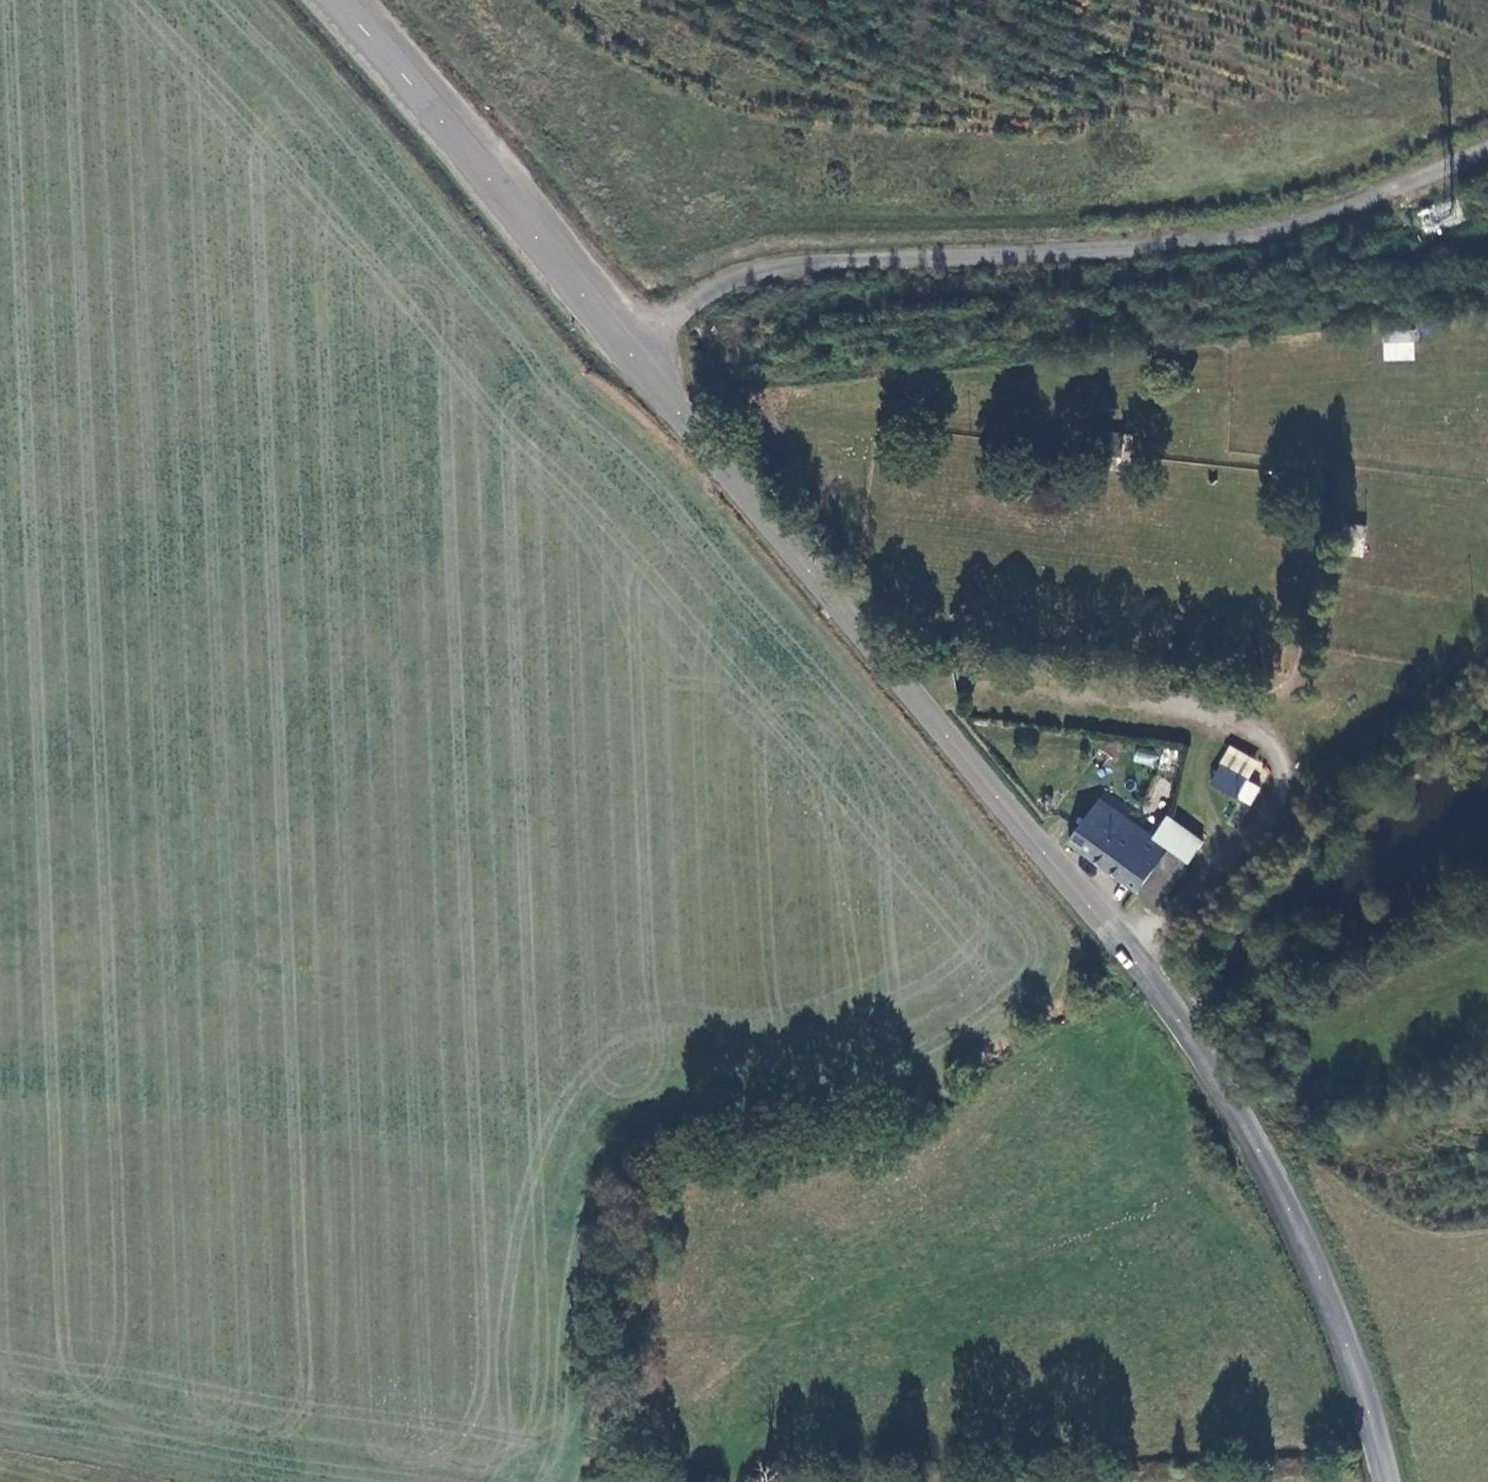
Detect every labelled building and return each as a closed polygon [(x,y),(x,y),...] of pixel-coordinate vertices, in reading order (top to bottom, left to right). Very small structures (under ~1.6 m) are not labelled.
[(1413,327),(1381,327),(1381,362),(1413,362),(1413,327)] [(1122,463),(1124,440),(1104,438),(1102,461),(1122,463)] [(1229,755),(1221,768),(1247,784),(1254,771),(1229,755)] [(1247,784),(1221,768),(1212,787),(1236,800),(1247,784)] [(1071,846),(1137,892),(1168,850),(1154,841),(1122,819),(1118,823),(1107,815),(1099,826),(1090,820),(1071,846)] [(1202,845),(1168,821),(1154,841),(1168,850),(1189,865),(1202,845)] [(1189,865),(1168,850),(1137,892),(1159,907),(1189,865)]
